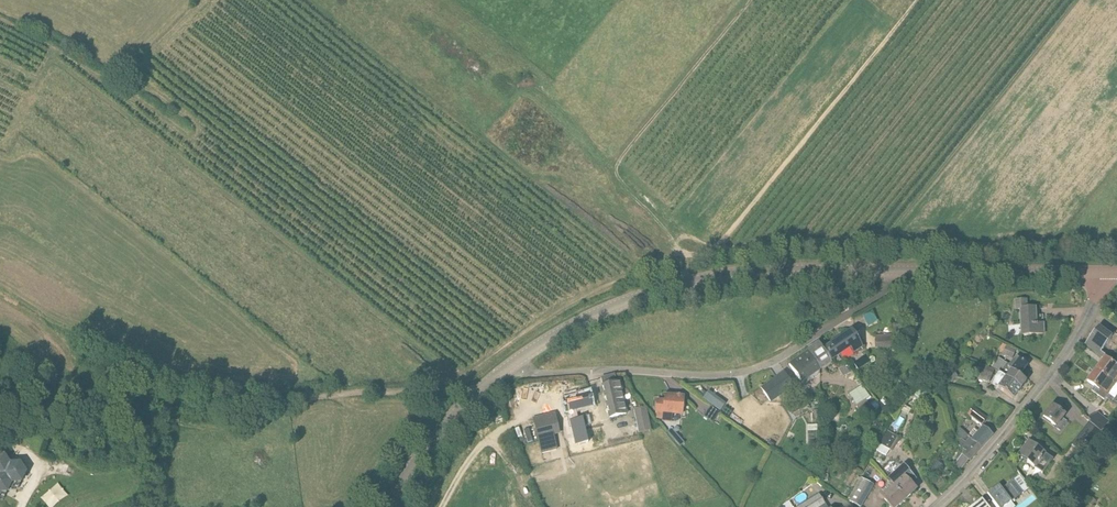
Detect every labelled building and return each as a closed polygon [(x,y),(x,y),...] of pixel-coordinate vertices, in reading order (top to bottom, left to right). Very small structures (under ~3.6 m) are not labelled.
[(1035,320),(1035,309),(1035,308),(1026,308),(1026,301),(1015,301),(1016,312),(1019,312),(1020,335),(1044,334),(1043,324),(1033,324),(1033,320),(1035,320)] [(876,312),(866,316),(870,326),(880,322),(876,312)] [(1111,338),(1114,333),(1105,326),(1101,331),(1098,328),(1086,344),(1104,359),(1104,358),(1108,361),(1109,360),(1105,358),(1106,356),(1100,352),(1111,338)] [(823,350),(830,361),(831,361),(850,349),(853,354),(865,346),(854,330),(823,350)] [(895,348),(894,334),(875,335),(875,349),(895,348)] [(998,352),(1012,360),(1017,350),(1003,342),(998,352)] [(808,350),(809,352),(820,368),(820,371),(832,363),(831,362),(831,361),(830,361),(823,350),(819,343),(808,350)] [(789,365),(795,374),(801,383),(820,371),(820,368),(809,352),(789,365)] [(1006,378),(1020,389),(1026,381),(1019,376),(1027,366),(1019,359),(1015,357),(1012,360),(1009,365),(998,357),(992,366),(992,367),(994,369),(999,372),(998,373),(999,373),(1006,378)] [(1116,385),(1116,383),(1116,367),(1109,360),(1108,361),(1104,358),(1104,359),(1096,370),(1116,385)] [(986,366),(980,364),(978,363),(974,373),(976,374),(975,378),(989,383),(995,370),(986,366)] [(850,373),(845,365),(838,370),(843,377),(850,373)] [(1116,385),(1096,370),(1087,381),(1098,390),(1095,394),(1104,400),(1107,396),(1116,385)] [(761,388),(767,398),(771,402),(794,387),(791,382),(785,372),(761,388)] [(958,377),(955,373),(945,380),(948,384),(958,377)] [(990,383),(1004,393),(1012,399),(1020,389),(1006,378),(999,373),(998,373),(990,383)] [(601,378),(603,389),(610,418),(626,414),(620,387),(618,387),(615,375),(601,378)] [(928,392),(931,389),(925,383),(922,386),(928,392)] [(856,405),(869,396),(861,385),(849,394),(856,405)] [(928,392),(922,386),(914,394),(920,400),(928,392)] [(708,394),(703,401),(720,414),(726,406),(708,394)] [(657,400),(656,411),(655,418),(662,419),(662,422),(672,423),(673,414),(683,415),(683,408),(684,397),(682,397),(682,396),(676,395),(676,396),(665,395),(664,401),(657,400)] [(808,407),(803,395),(795,399),(796,400),(786,405),(790,414),(800,409),(801,411),(808,407)] [(865,399),(856,405),(861,412),(870,406),(865,399)] [(974,406),(970,410),(967,415),(980,425),(987,417),(974,406)] [(1065,416),(1061,413),(1052,406),(1053,406),(1052,406),(1043,418),(1060,430),(1066,421),(1063,419),(1065,416)] [(646,411),(634,413),(638,436),(650,434),(646,411)] [(559,433),(555,412),(532,418),(541,453),(557,449),(554,435),(559,433)] [(1099,435),(1100,433),(1090,421),(1071,444),(1077,449),(1085,439),(1091,445),(1099,435)] [(959,439),(975,453),(992,434),(983,426),(978,432),(974,429),(968,436),(960,427),(954,434),(959,438),(959,439)] [(680,447),(685,443),(672,428),(667,432),(680,447)] [(900,438),(888,431),(876,450),(886,456),(890,450),(892,451),(900,438)] [(954,464),(960,470),(975,453),(959,439),(955,443),(960,447),(956,452),(961,456),(954,464)] [(1042,474),(1053,460),(1028,441),(1018,455),(1022,458),(1029,464),(1042,474)] [(7,491),(11,482),(21,481),(26,472),(20,464),(10,465),(4,456),(0,457),(0,492),(7,491)] [(943,466),(936,461),(928,472),(935,477),(943,466)] [(904,465),(887,479),(890,483),(905,499),(916,490),(905,477),(910,473),(904,465)] [(946,468),(943,471),(952,478),(955,475),(946,468)] [(848,500),(860,506),(861,506),(873,485),(860,478),(848,500)] [(997,506),(1004,506),(1011,502),(1023,493),(1014,480),(1001,489),(999,486),(992,491),(991,491),(994,496),(994,495),(996,498),(992,501),(997,506)] [(889,506),(897,506),(905,499),(890,483),(888,485),(889,486),(882,492),(881,491),(878,494),(889,506)] [(819,493),(808,500),(797,506),(828,506),(819,493)] [(982,498),(970,506),(988,506),(982,498)]
